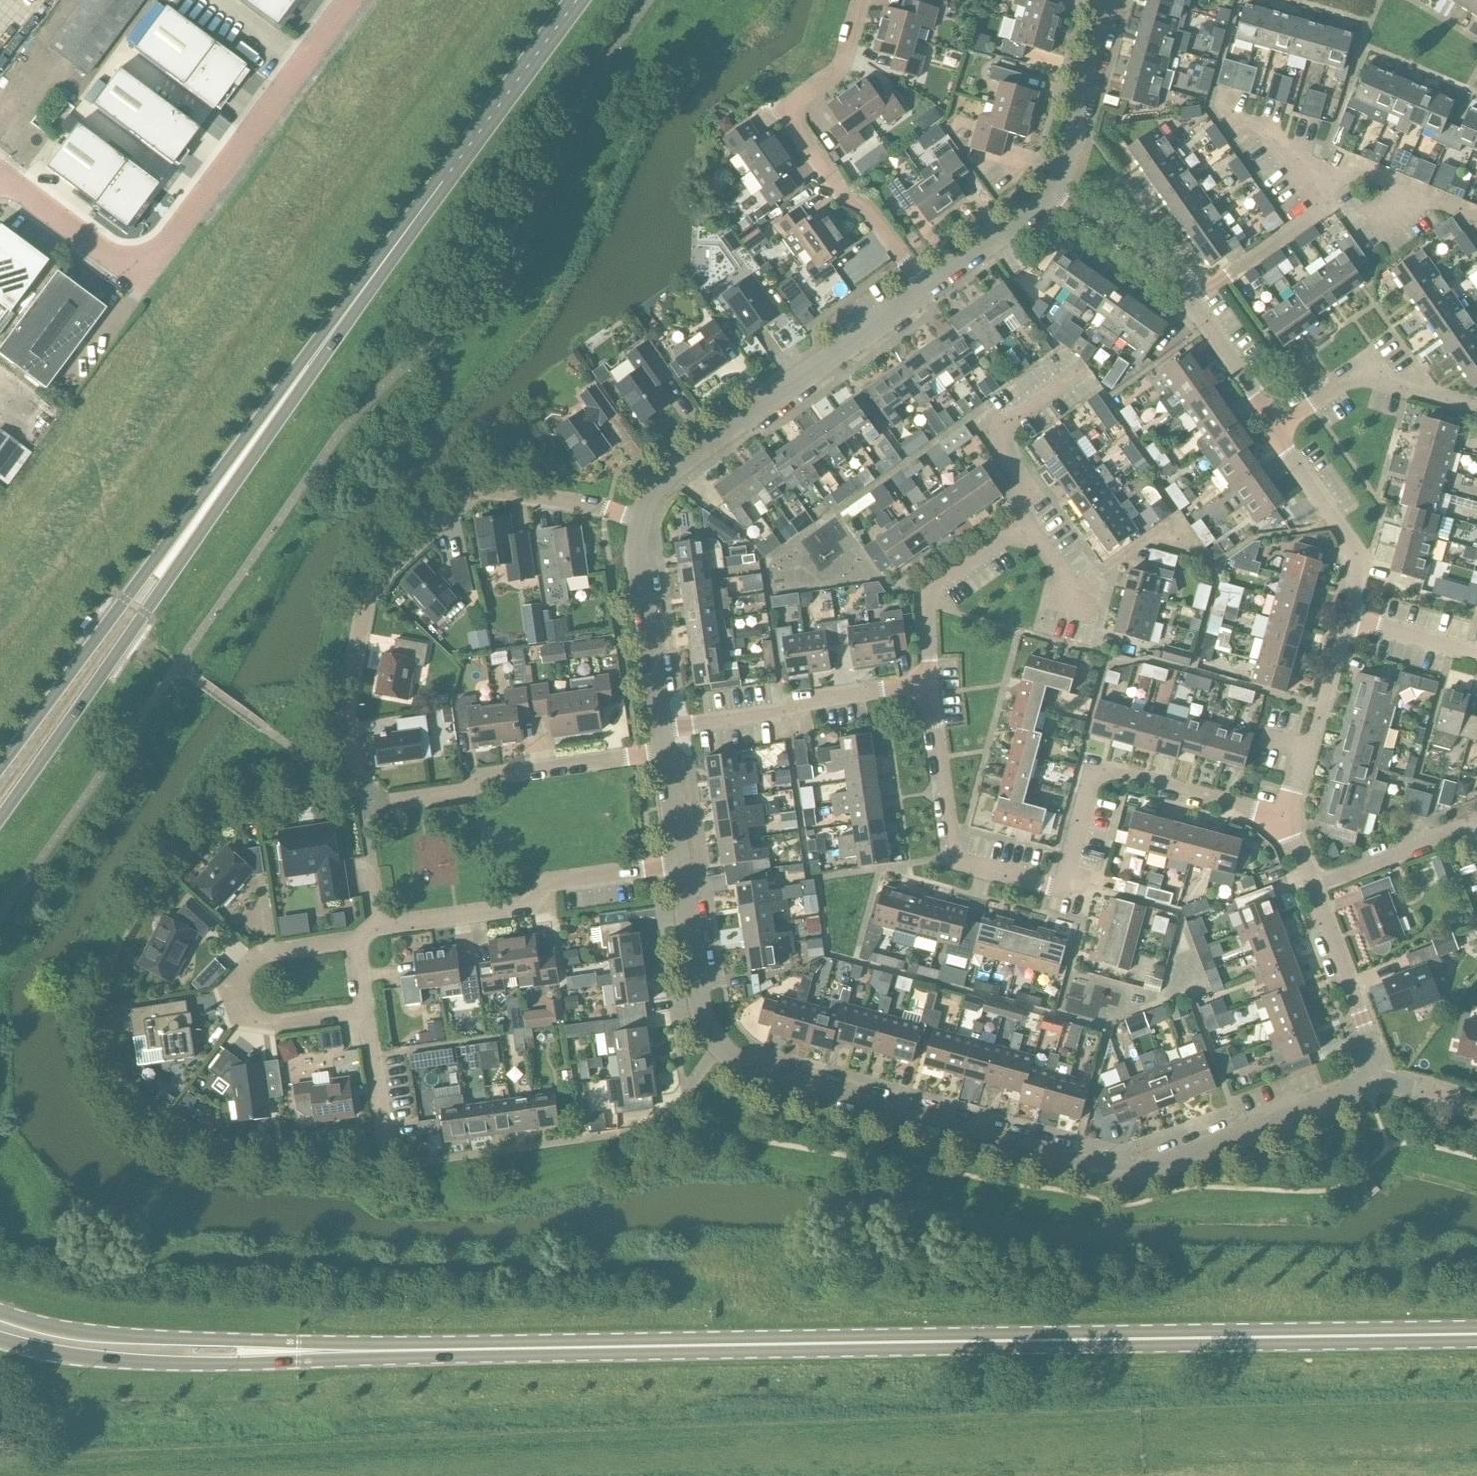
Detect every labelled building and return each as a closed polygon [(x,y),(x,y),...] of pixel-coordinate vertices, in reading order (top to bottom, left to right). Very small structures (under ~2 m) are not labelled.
[(3,0),(0,0),(0,33),(10,40),(21,25),(27,18),(3,0)] [(27,18),(35,6),(40,0),(3,0),(27,18)] [(66,0),(40,0),(35,6),(72,34),(86,15),(66,0)] [(86,15),(97,0),(66,0),(86,15)] [(277,24),(295,0),(244,0),(277,24)] [(1024,20),(1057,29),(1064,7),(1040,0),(1016,0),(1014,5),(1028,8),(1024,20)] [(1144,19),(1178,29),(1184,9),(1152,0),(1149,0),(1144,19)] [(1184,9),(1186,0),(1152,0),(1184,9)] [(1470,12),(1476,1),(1476,0),(1458,0),(1456,3),(1470,12)] [(881,29),(918,40),(921,27),(933,30),(939,9),(912,1),(908,13),(887,7),(881,29)] [(1236,39),(1254,44),(1265,5),(1256,2),(1255,7),(1246,4),(1236,39)] [(1254,44),(1272,49),(1282,15),(1274,12),(1276,8),(1265,5),(1254,44)] [(27,18),(21,25),(58,52),(72,34),(35,6),(27,18)] [(165,7),(133,49),(214,109),(246,66),(165,7)] [(1229,22),(1232,10),(1222,8),(1219,19),(1229,22)] [(1272,49),(1290,54),(1301,15),(1291,13),(1290,17),(1282,15),(1272,49)] [(1290,54),(1308,60),(1317,25),(1310,22),(1311,18),(1301,15),(1290,54)] [(1017,18),(1010,41),(1005,40),(1001,51),(1024,58),(1027,46),(1051,53),(1057,29),(1024,20),(1017,18)] [(1138,39),(1173,49),(1178,29),(1144,19),(1138,39)] [(1308,60),(1325,65),(1337,25),(1327,23),(1326,27),(1317,25),(1308,60)] [(44,71),(58,52),(21,25),(10,40),(7,44),(44,71)] [(1338,68),(1335,78),(1346,81),(1350,67),(1345,65),(1354,35),(1345,33),(1347,28),(1337,25),(1325,65),(1338,68)] [(1216,27),(1215,32),(1213,38),(1223,41),(1226,30),(1216,27)] [(914,53),(918,40),(881,29),(874,52),(895,58),(892,70),(911,75),(919,78),(925,57),(914,53)] [(972,32),(968,47),(987,52),(991,38),(972,32)] [(0,33),(0,53),(7,44),(10,40),(0,33)] [(1223,41),(1213,38),(1210,50),(1220,52),(1223,41)] [(1138,39),(1133,58),(1167,68),(1173,49),(1138,39)] [(30,90),(44,71),(7,44),(0,53),(0,68),(30,90)] [(1133,58),(1127,78),(1162,88),(1167,68),(1133,58)] [(1225,58),(1218,84),(1232,88),(1239,63),(1225,58)] [(1356,98),(1352,96),(1348,105),(1369,114),(1386,73),(1379,70),(1381,65),(1371,61),(1356,98)] [(1241,91),(1248,65),(1239,63),(1232,88),(1241,91)] [(1002,83),(996,104),(1033,115),(1040,92),(1019,87),(1023,74),(1004,69),(993,65),(989,79),(1002,83)] [(1258,68),(1248,65),(1241,91),(1251,93),(1258,68)] [(1202,78),(1212,81),(1215,70),(1205,67),(1204,69),(1193,66),(1191,75),(1202,78)] [(2,111),(10,117),(30,90),(0,68),(0,114),(2,111)] [(119,69),(92,104),(172,164),(199,129),(119,69)] [(1378,109),(1389,113),(1405,76),(1396,72),(1394,76),(1386,73),(1369,114),(1375,116),(1378,109)] [(1277,101),(1284,76),(1274,73),(1267,98),(1277,101)] [(1294,78),(1284,76),(1277,101),(1287,104),(1294,78)] [(1415,80),(1405,76),(1389,113),(1401,118),(1397,130),(1402,132),(1421,87),(1413,84),(1415,80)] [(1156,109),(1162,88),(1127,78),(1121,99),(1156,109)] [(1199,89),(1209,92),(1212,81),(1202,78),(1199,89)] [(867,79),(848,92),(870,123),(881,115),(888,125),(906,112),(901,105),(890,89),(879,96),(867,79)] [(1408,135),(1409,132),(1413,123),(1423,128),(1439,90),(1430,86),(1428,90),(1421,87),(1402,132),(1408,135)] [(1308,89),(1301,114),(1311,117),(1318,92),(1308,89)] [(1423,128),(1435,133),(1432,140),(1446,146),(1454,126),(1447,122),(1456,102),(1447,98),(1449,94),(1439,90),(1423,128)] [(870,123),(848,92),(829,106),(841,124),(831,131),(848,154),(866,141),(859,131),(870,123)] [(1318,92),(1311,117),(1320,120),(1328,94),(1318,92)] [(1033,115),(996,104),(992,117),(982,114),(972,148),(982,151),(1001,157),(1008,132),(1027,138),(1033,115)] [(1189,107),(1191,118),(1202,116),(1200,106),(1189,107)] [(1191,118),(1189,107),(1178,109),(1179,119),(1191,118)] [(931,108),(928,113),(928,119),(933,122),(939,121),(942,117),(941,111),(937,108),(931,108)] [(1454,126),(1446,146),(1460,152),(1463,144),(1474,149),(1476,141),(1476,111),(1470,108),(1462,129),(1454,126)] [(726,118),(716,125),(722,134),(732,126),(726,118)] [(739,152),(752,170),(782,148),(769,129),(759,136),(750,122),(733,134),(725,139),(736,154),(739,152)] [(1221,134),(1215,124),(1206,130),(1213,140),(1221,134)] [(77,125),(46,167),(125,227),(158,184),(77,125)] [(1333,145),(1339,148),(1342,149),(1350,130),(1340,126),(1333,145)] [(1129,148),(1141,165),(1170,145),(1158,128),(1129,148)] [(1221,134),(1213,140),(1219,149),(1228,143),(1221,134)] [(1368,137),(1363,149),(1364,150),(1373,153),(1378,141),(1368,137)] [(908,157),(910,161),(921,153),(913,142),(902,149),(903,150),(908,157)] [(969,172),(953,149),(948,142),(933,152),(938,160),(921,173),(926,180),(948,210),(966,197),(955,182),(957,181),(956,180),(954,181),(949,173),(961,164),(968,173),(969,172)] [(1378,142),(1374,152),(1384,157),(1388,147),(1378,142)] [(1141,165),(1152,182),(1182,161),(1170,145),(1141,165)] [(782,148),(752,170),(766,189),(762,191),(773,206),(797,188),(787,175),(797,168),(782,148)] [(881,148),(868,156),(874,166),(887,157),(881,148)] [(903,150),(895,155),(900,163),(908,157),(903,150)] [(1361,157),(1370,160),(1373,153),(1364,150),(1361,157)] [(1396,171),(1404,175),(1412,156),(1402,152),(1398,162),(1399,163),(1396,171)] [(1380,164),(1383,157),(1373,153),(1370,160),(1380,164)] [(1421,160),(1412,156),(1404,175),(1413,179),(1421,160)] [(1245,167),(1238,158),(1230,164),(1236,173),(1245,167)] [(1194,178),(1182,161),(1152,182),(1164,199),(1194,178)] [(1458,169),(1444,163),(1433,187),(1454,196),(1460,183),(1463,175),(1456,172),(1458,169)] [(1245,167),(1236,173),(1243,182),(1251,176),(1245,167)] [(1164,199),(1176,215),(1205,195),(1194,178),(1164,199)] [(898,179),(888,186),(877,194),(883,202),(894,194),(904,187),(898,179)] [(926,180),(924,181),(908,193),(929,223),(948,210),(926,180)] [(1469,186),(1460,183),(1454,196),(1463,199),(1467,191),(1469,186)] [(1268,200),(1262,191),(1253,197),(1260,206),(1268,200)] [(1188,232),(1217,211),(1205,195),(1176,215),(1188,232)] [(1268,200),(1260,206),(1266,216),(1275,210),(1268,200)] [(765,204),(754,213),(759,221),(771,212),(765,204)] [(795,257),(806,249),(838,226),(825,208),(811,219),(810,218),(809,219),(809,220),(803,224),(796,213),(775,228),(784,239),(783,240),(795,257)] [(1188,232),(1199,249),(1229,228),(1217,211),(1188,232)] [(749,215),(741,221),(746,228),(754,223),(749,215)] [(10,311),(48,261),(0,225),(0,334),(14,314),(10,311)] [(756,225),(738,237),(749,254),(768,241),(756,225)] [(838,226),(806,249),(814,260),(810,264),(808,266),(807,269),(808,270),(810,274),(818,286),(838,272),(830,261),(852,245),(838,226)] [(1305,233),(1311,241),(1320,235),(1314,226),(1305,233)] [(729,228),(720,235),(725,242),(734,235),(729,228)] [(1229,228),(1199,249),(1212,266),(1241,246),(1229,228)] [(1343,253),(1327,264),(1348,295),(1365,283),(1356,269),(1369,261),(1357,244),(1351,235),(1346,228),(1334,237),(1339,243),(1337,244),(1343,253)] [(1470,241),(1464,232),(1455,238),(1462,247),(1470,241)] [(1302,248),(1311,241),(1305,233),(1296,239),(1302,248)] [(1470,241),(1462,247),(1468,256),(1476,250),(1470,241)] [(1054,281),(1063,287),(1080,262),(1062,249),(1036,286),(1045,293),(1054,281)] [(1393,270),(1405,288),(1435,267),(1423,249),(1410,259),(1393,270)] [(1272,256),(1278,265),(1287,258),(1281,250),(1272,256)] [(1268,271),(1278,265),(1272,256),(1262,263),(1268,271)] [(769,262),(760,268),(766,277),(775,271),(769,262)] [(1080,262),(1063,287),(1072,293),(1063,306),(1071,312),(1098,275),(1080,262)] [(1327,264),(1311,276),(1332,306),(1348,295),(1327,264)] [(1447,283),(1435,267),(1405,288),(1417,304),(1447,283)] [(1255,268),(1245,275),(1252,283),(1261,276),(1255,268)] [(106,308),(57,272),(0,347),(0,355),(45,389),(106,308)] [(1089,305),(1098,312),(1115,287),(1098,275),(1071,312),(1080,318),(1089,305)] [(1315,318),(1332,306),(1311,276),(1293,288),(1297,293),(1315,318)] [(779,315),(767,299),(752,277),(725,296),(753,334),(779,315)] [(1258,280),(1252,285),(1255,290),(1262,285),(1258,280)] [(987,296),(1004,320),(1013,314),(1022,326),(1031,319),(1017,299),(1005,283),(987,296)] [(1417,304),(1428,321),(1458,300),(1447,283),(1417,304)] [(1115,287),(1098,312),(1107,318),(1098,331),(1107,336),(1133,300),(1115,287)] [(799,291),(786,301),(797,316),(810,306),(799,291)] [(1297,293),(1281,305),(1302,335),(1319,323),(1315,318),(1297,293)] [(1004,320),(987,296),(969,308),(995,345),(1004,339),(995,326),(1004,320)] [(1034,310),(1033,311),(1040,319),(1050,306),(1041,299),(1034,310)] [(1119,338),(1127,345),(1151,312),(1133,300),(1107,336),(1103,341),(1112,348),(1119,338)] [(1428,321),(1440,338),(1470,317),(1458,300),(1428,321)] [(1281,305),(1280,306),(1263,317),(1284,347),(1302,335),(1281,305)] [(969,308),(951,321),(969,345),(978,338),(987,351),(995,345),(969,308)] [(1127,345),(1137,351),(1134,356),(1143,362),(1169,325),(1151,312),(1127,345)] [(1440,338),(1452,354),(1476,337),(1476,327),(1470,317),(1440,338)] [(707,339),(693,348),(692,347),(688,344),(683,343),(678,345),(675,349),(675,353),(677,358),(696,385),(729,362),(720,349),(729,342),(715,321),(701,330),(707,339)] [(969,345),(951,321),(955,328),(939,340),(965,376),(973,370),(965,358),(974,351),(969,345)] [(650,330),(649,335),(652,340),(658,341),(662,338),(662,333),(659,328),(654,327),(650,330)] [(1058,340),(1071,349),(1081,336),(1068,327),(1058,340)] [(1464,371),(1476,362),(1476,337),(1452,354),(1464,371)] [(1038,344),(1046,355),(1053,350),(1046,339),(1038,344)] [(921,352),(938,376),(947,370),(956,382),(965,376),(939,340),(921,352)] [(1081,356),(1086,363),(1097,348),(1090,343),(1081,356)] [(618,386),(632,406),(644,422),(671,403),(653,377),(664,369),(666,372),(667,371),(655,355),(647,344),(629,357),(639,371),(618,386)] [(903,365),(929,401),(947,389),(938,377),(938,376),(921,352),(903,365)] [(1160,371),(1174,390),(1202,370),(1189,352),(1160,371)] [(1012,368),(1017,375),(1031,366),(1026,358),(1012,368)] [(1464,371),(1476,389),(1476,388),(1476,362),(1464,371)] [(604,364),(593,372),(602,385),(613,377),(604,364)] [(886,377),(903,401),(912,395),(921,407),(929,401),(903,365),(886,377)] [(1174,390),(1186,408),(1215,389),(1202,370),(1174,390)] [(1110,372),(1104,381),(1114,387),(1120,379),(1110,372)] [(986,398),(999,388),(990,374),(976,384),(986,398)] [(867,390),(879,407),(894,427),(903,420),(894,408),(903,401),(886,377),(867,390)] [(584,412),(558,431),(584,467),(610,448),(594,425),(600,421),(602,424),(615,415),(604,398),(596,387),(583,397),(591,408),(584,412)] [(1199,427),(1227,407),(1215,389),(1186,408),(1199,427)] [(1088,400),(1098,415),(1103,423),(1114,415),(1098,393),(1088,400)] [(984,403),(982,401),(978,396),(971,401),(976,408),(984,403)] [(964,398),(956,403),(964,414),(972,409),(964,398)] [(838,411),(854,435),(863,429),(871,441),(880,435),(854,399),(838,411)] [(1130,405),(1121,411),(1128,422),(1138,415),(1130,405)] [(1198,446),(1202,452),(1240,425),(1227,407),(1199,427),(1205,435),(1200,439),(1199,441),(1198,443),(1198,446)] [(938,414),(943,421),(948,428),(955,423),(946,409),(938,414)] [(821,423),(846,459),(855,453),(846,441),(854,435),(838,411),(821,423)] [(1114,415),(1103,423),(1108,430),(1105,432),(1110,439),(1124,429),(1114,415)] [(1145,425),(1138,415),(1128,422),(1135,432),(1145,425)] [(1420,439),(1454,449),(1460,427),(1426,418),(1420,439)] [(948,428),(943,421),(936,428),(941,433),(948,428)] [(804,435),(821,458),(829,452),(838,465),(846,459),(821,423),(804,435)] [(1076,442),(1076,443),(1083,437),(1078,431),(1071,436),(1063,424),(1034,445),(1046,463),(1076,442)] [(948,455),(961,445),(973,437),(965,425),(940,443),(946,451),(948,455)] [(1219,455),(1225,463),(1247,448),(1247,449),(1254,444),(1240,425),(1202,452),(1209,462),(1219,455)] [(8,485),(32,453),(0,430),(0,479),(8,485)] [(788,447),(813,483),(821,477),(812,464),(821,458),(804,435),(788,447)] [(913,438),(902,446),(909,456),(920,448),(913,438)] [(1420,439),(1414,461),(1447,470),(1454,449),(1420,439)] [(1088,460),(1076,443),(1076,442),(1046,463),(1059,480),(1088,460)] [(1147,448),(1154,458),(1163,452),(1157,442),(1147,448)] [(940,443),(927,452),(933,461),(946,451),(940,443)] [(1122,462),(1128,458),(1139,451),(1133,443),(1117,455),(1122,462)] [(788,447),(771,458),(793,490),(801,484),(805,488),(813,483),(788,447)] [(1259,466),(1247,449),(1247,448),(1225,463),(1218,468),(1231,486),(1259,466)] [(1144,458),(1139,451),(1128,458),(1133,465),(1144,458)] [(791,491),(793,490),(771,458),(767,452),(749,464),(775,500),(776,501),(784,495),(790,490),(791,491)] [(877,466),(883,475),(903,460),(897,452),(877,466)] [(1163,452),(1154,458),(1167,478),(1177,470),(1163,452)] [(905,468),(911,476),(924,467),(918,459),(905,468)] [(1095,470),(1088,460),(1059,480),(1071,498),(1109,471),(1104,464),(1095,470)] [(1408,482),(1441,492),(1447,470),(1414,461),(1408,482)] [(767,506),(775,500),(749,464),(733,476),(749,499),(754,506),(763,500),(767,506)] [(971,474),(965,478),(985,507),(1003,495),(982,466),(971,474)] [(1231,486),(1244,504),(1272,484),(1259,466),(1231,486)] [(868,468),(858,475),(865,486),(866,487),(876,479),(868,468)] [(905,468),(892,477),(898,485),(911,476),(905,468)] [(1115,480),(1109,471),(1071,498),(1084,516),(1113,495),(1106,486),(1115,480)] [(865,486),(858,475),(851,480),(858,491),(865,486)] [(741,505),(749,499),(733,476),(715,488),(727,504),(745,529),(754,523),(741,505)] [(967,519),(985,507),(965,478),(947,491),(967,519)] [(1402,505),(1410,507),(1410,506),(1435,513),(1441,492),(1408,482),(1402,505)] [(884,483),(871,493),(876,501),(889,492),(884,483)] [(1157,491),(1152,483),(1141,491),(1146,498),(1157,491)] [(1176,483),(1166,490),(1173,500),(1183,494),(1176,483)] [(1272,484),(1244,504),(1258,523),(1286,503),(1272,484)] [(1190,489),(1183,494),(1173,500),(1186,518),(1196,511),(1190,504),(1197,499),(1190,489)] [(950,532),(967,519),(947,491),(934,500),(930,495),(926,498),(950,532)] [(1152,505),(1162,498),(1157,491),(1146,498),(1152,505)] [(825,498),(826,500),(832,509),(839,504),(832,493),(825,498)] [(847,522),(876,501),(871,493),(841,513),(847,522)] [(1121,506),(1113,495),(1084,516),(1096,533),(1134,507),(1129,500),(1121,506)] [(932,544),(950,532),(926,498),(925,499),(929,504),(912,515),(932,544)] [(832,509),(826,500),(814,509),(819,518),(832,509)] [(1404,528),(1437,537),(1443,515),(1435,513),(1410,506),(1410,507),(1404,528)] [(1139,531),(1131,521),(1140,514),(1134,507),(1096,533),(1110,552),(1139,531)] [(799,514),(793,519),(802,531),(814,522),(805,510),(799,514)] [(1275,513),(1267,518),(1273,528),(1281,523),(1275,513)] [(895,528),(915,556),(932,544),(912,515),(895,528)] [(534,578),(533,567),(530,547),(515,549),(511,516),(478,521),(484,567),(508,563),(511,581),(534,578)] [(1199,537),(1209,530),(1201,520),(1192,526),(1199,537)] [(788,541),(799,533),(792,524),(781,532),(788,541)] [(548,603),(570,600),(566,578),(588,575),(585,554),(588,553),(587,544),(584,545),(581,528),(555,531),(558,549),(541,552),(548,603)] [(877,541),(866,548),(881,571),(892,563),(897,569),(915,556),(895,528),(889,532),(877,540),(877,541)] [(1404,528),(1398,549),(1431,559),(1437,537),(1404,528)] [(1216,540),(1209,530),(1199,537),(1206,547),(1216,540)] [(677,543),(680,564),(724,558),(723,548),(722,545),(719,541),(717,540),(713,539),(706,539),(695,541),(695,538),(694,536),(692,534),(689,533),(686,533),(684,533),(682,535),(680,538),(680,540),(680,543),(677,543)] [(765,557),(775,551),(769,542),(759,549),(765,557)] [(1216,561),(1225,554),(1219,544),(1209,551),(1216,561)] [(1283,575),(1316,584),(1322,562),(1318,561),(1321,551),(1296,544),(1293,554),(1289,553),(1283,575)] [(746,546),(735,548),(729,548),(731,556),(736,556),(747,554),(746,546)] [(1431,559),(1398,549),(1391,572),(1425,581),(1431,559)] [(744,565),(757,563),(756,554),(743,556),(744,565)] [(1234,568),(1246,571),(1249,560),(1237,556),(1234,568)] [(403,584),(416,599),(436,622),(461,600),(458,596),(462,594),(474,591),(471,577),(467,557),(451,561),(456,581),(450,586),(446,583),(444,585),(426,564),(403,584)] [(725,567),(724,558),(680,564),(683,584),(712,580),(710,570),(725,567)] [(1249,560),(1246,571),(1259,575),(1262,563),(1249,560)] [(1133,569),(1127,590),(1168,602),(1170,595),(1179,593),(1176,580),(1173,579),(1176,568),(1149,561),(1146,573),(1133,569)] [(1283,575),(1277,596),(1310,606),(1316,584),(1283,575)] [(759,576),(748,578),(750,590),(761,588),(759,576)] [(683,584),(686,604),(730,598),(728,588),(713,590),(712,580),(683,584)] [(864,584),(864,585),(865,591),(876,589),(875,582),(864,584)] [(1219,591),(1216,603),(1239,610),(1243,597),(1242,597),(1245,588),(1221,582),(1219,591)] [(831,590),(819,592),(820,603),(832,602),(831,590)] [(1168,602),(1127,590),(1121,611),(1156,620),(1161,600),(1168,602)] [(766,601),(765,593),(756,594),(757,603),(766,601)] [(799,593),(788,595),(789,602),(800,600),(799,593)] [(814,599),(813,593),(800,594),(802,608),(808,607),(814,599)] [(1310,606),(1277,596),(1271,618),(1304,627),(1310,606)] [(686,604),(688,624),(717,620),(725,619),(724,609),(731,608),(730,598),(686,604)] [(1236,622),(1239,610),(1216,603),(1212,615),(1224,618),(1236,622)] [(881,614),(882,623),(870,625),(876,664),(897,660),(896,651),(908,649),(902,610),(881,614)] [(1150,643),(1156,620),(1121,611),(1115,633),(1150,643)] [(1199,632),(1202,620),(1194,617),(1190,630),(1199,632)] [(1271,618),(1265,639),(1298,649),(1304,627),(1271,618)] [(725,619),(717,620),(688,624),(691,645),(751,636),(750,628),(734,631),(734,628),(727,629),(725,619)] [(836,621),(840,645),(851,644),(854,667),(876,664),(870,625),(850,628),(849,619),(836,621)] [(562,620),(549,622),(544,623),(548,645),(566,641),(562,620)] [(828,647),(840,645),(836,621),(814,624),(815,633),(805,634),(810,673),(832,670),(828,647)] [(789,676),(810,673),(805,634),(793,636),(792,628),(782,629),(786,656),(789,676)] [(486,629),(469,633),(474,654),(491,650),(486,629)] [(544,629),(528,631),(530,644),(546,642),(544,629)] [(1219,637),(1207,634),(1204,646),(1216,649),(1219,637)] [(691,645),(694,665),(723,661),(731,660),(730,649),(737,648),(736,647),(741,646),(740,639),(751,638),(751,636),(691,645)] [(605,638),(571,644),(574,659),(608,654),(605,638)] [(377,694),(396,698),(409,700),(415,665),(425,667),(429,645),(417,643),(397,639),(394,655),(384,653),(377,694)] [(1265,639),(1259,661),(1292,671),(1298,649),(1265,639)] [(774,654),(772,640),(762,642),(764,655),(774,654)] [(1190,665),(1193,653),(1167,646),(1164,658),(1190,665)] [(1204,646),(1201,658),(1212,662),(1216,649),(1204,646)] [(528,683),(527,675),(524,649),(512,651),(516,684),(528,683)] [(1259,661),(1259,662),(1220,651),(1216,665),(1244,672),(1245,669),(1256,672),(1253,683),(1286,693),(1292,671),(1259,661)] [(774,654),(764,655),(766,668),(775,667),(774,654)] [(1023,681),(1047,687),(1054,663),(1030,656),(1023,681)] [(724,671),(723,661),(694,665),(697,686),(741,680),(740,669),(724,671)] [(1077,669),(1054,663),(1047,687),(1071,693),(1077,669)] [(1144,664),(1141,675),(1138,688),(1149,691),(1152,678),(1156,667),(1144,664)] [(1134,666),(1109,671),(1106,682),(1118,686),(1120,680),(1129,683),(1134,666)] [(1156,667),(1152,678),(1166,682),(1169,671),(1156,667)] [(1091,669),(1088,680),(1096,682),(1099,671),(1091,669)] [(1359,673),(1353,694),(1396,706),(1399,693),(1411,688),(1413,688),(1436,694),(1440,683),(1401,672),(1398,683),(1359,673)] [(775,673),(767,674),(768,682),(776,681),(775,673)] [(1198,689),(1201,677),(1188,674),(1185,685),(1198,689)] [(587,692),(573,694),(579,734),(603,730),(599,707),(613,705),(609,676),(589,679),(585,679),(587,692)] [(1198,689),(1210,692),(1213,680),(1201,677),(1198,689)] [(1042,709),(1047,687),(1023,681),(1017,703),(1042,709)] [(534,687),(535,696),(538,715),(552,713),(555,737),(579,734),(573,694),(550,697),(549,685),(534,687)] [(1228,697),(1240,700),(1244,689),(1231,686),(1228,697)] [(508,704),(493,706),(499,745),(522,742),(518,716),(530,715),(527,689),(506,692),(508,704)] [(1244,689),(1240,700),(1253,704),(1256,692),(1244,689)] [(1470,740),(1476,716),(1466,713),(1470,696),(1448,690),(1443,709),(1432,745),(1450,750),(1459,737),(1470,740)] [(1353,694),(1348,715),(1391,727),(1396,706),(1353,694)] [(460,698),(457,706),(460,724),(472,723),(475,748),(499,745),(493,706),(478,708),(477,696),(460,698)] [(1091,734),(1113,740),(1122,707),(1100,701),(1091,734)] [(1011,727),(1018,729),(1019,728),(1035,732),(1042,709),(1017,703),(1011,727)] [(1144,713),(1122,707),(1113,740),(1134,746),(1144,713)] [(453,708),(443,710),(445,724),(455,722),(453,708)] [(1134,746),(1156,752),(1165,719),(1144,713),(1134,746)] [(1391,727),(1348,715),(1342,736),(1385,748),(1391,727)] [(423,747),(431,746),(427,716),(397,720),(399,733),(388,735),(388,733),(382,733),(383,735),(376,736),(379,756),(376,756),(378,767),(393,765),(393,762),(424,758),(423,747)] [(1187,724),(1187,725),(1180,750),(1181,751),(1201,756),(1211,723),(1189,717),(1187,724)] [(1076,719),(1073,730),(1084,733),(1087,722),(1076,719)] [(1165,719),(1156,752),(1178,758),(1181,751),(1180,750),(1187,725),(1165,719)] [(1201,756),(1223,762),(1232,729),(1211,723),(1201,756)] [(1424,737),(1427,728),(1418,726),(1416,734),(1424,737)] [(1012,751),(1037,757),(1043,734),(1035,732),(1019,728),(1018,729),(1012,751)] [(1232,729),(1223,762),(1245,768),(1254,735),(1232,729)] [(842,738),(843,746),(818,749),(820,764),(828,763),(875,756),(872,734),(842,738)] [(1424,737),(1416,734),(1413,742),(1422,745),(1424,737)] [(456,735),(443,737),(444,748),(458,747),(456,735)] [(1336,758),(1379,769),(1389,772),(1394,752),(1385,749),(1385,748),(1342,736),(1336,758)] [(794,741),(798,767),(810,765),(806,739),(794,741)] [(1031,781),(1037,757),(1012,751),(1006,774),(1031,781)] [(707,757),(711,779),(758,772),(756,762),(739,765),(738,753),(707,757)] [(787,754),(778,755),(779,767),(789,766),(787,754)] [(1410,755),(1407,764),(1404,777),(1412,779),(1418,758),(1410,755)] [(875,756),(828,763),(830,772),(830,773),(846,771),(848,781),(878,777),(875,756)] [(1379,769),(1336,758),(1332,772),(1334,775),(1332,779),(1376,791),(1384,793),(1387,783),(1376,781),(1379,769)] [(812,764),(810,765),(798,767),(800,781),(814,779),(812,764)] [(790,771),(775,773),(777,786),(791,784),(790,771)] [(759,782),(758,772),(711,779),(714,800),(744,796),(742,786),(759,783),(759,782)] [(1024,804),(1031,781),(1006,774),(1000,797),(1024,804)] [(833,795),(834,805),(881,799),(878,777),(848,781),(850,792),(833,795)] [(1332,779),(1327,800),(1370,813),(1376,791),(1332,779)] [(1064,781),(1061,790),(1069,792),(1072,783),(1064,781)] [(1459,781),(1455,795),(1467,797),(1471,783),(1459,781)] [(813,786),(801,788),(804,811),(805,811),(815,809),(817,809),(813,786)] [(1415,815),(1421,792),(1410,788),(1404,812),(1415,815)] [(1445,788),(1441,799),(1451,802),(1454,791),(1445,788)] [(1433,795),(1421,792),(1415,815),(1427,818),(1433,795)] [(745,807),(744,796),(714,800),(717,822),(764,815),(762,805),(745,807)] [(1018,828),(1024,804),(1000,797),(993,822),(1018,828)] [(881,799),(834,805),(836,816),(853,813),(854,824),(884,820),(881,799)] [(779,800),(768,803),(770,814),(781,812),(779,800)] [(1370,813),(1327,800),(1320,823),(1332,826),(1329,837),(1356,845),(1359,833),(1363,834),(1370,813)] [(1024,804),(1018,828),(1041,834),(1048,810),(1028,805),(1024,804)] [(815,809),(805,811),(807,827),(817,826),(815,809)] [(799,827),(797,812),(781,814),(784,829),(799,827)] [(1148,852),(1157,819),(1135,813),(1126,846),(1148,852)] [(765,826),(764,815),(717,822),(720,843),(750,839),(749,828),(765,826)] [(1169,858),(1178,824),(1157,819),(1148,852),(1169,858)] [(839,837),(840,848),(887,841),(884,820),(854,824),(856,835),(839,837)] [(350,899),(346,872),(343,873),(341,863),(344,862),(344,861),(340,862),(334,823),(314,826),(315,830),(303,832),(302,828),(281,831),(287,877),(289,877),(288,871),(321,866),(323,876),(320,876),(324,903),(350,899)] [(1178,824),(1169,858),(1191,863),(1200,830),(1178,824)] [(1200,830),(1191,863),(1212,869),(1221,835),(1200,830)] [(1221,835),(1212,869),(1235,875),(1236,868),(1240,869),(1244,868),(1247,867),(1249,864),(1251,857),(1250,855),(1249,852),(1247,850),(1242,848),(1243,841),(1221,835)] [(825,838),(807,841),(809,853),(827,850),(825,838)] [(726,865),(727,876),(754,872),(766,870),(771,869),(769,847),(752,850),(750,839),(720,843),(723,866),(726,865)] [(890,863),(887,841),(840,848),(842,859),(859,856),(861,868),(890,863)] [(1335,843),(1326,846),(1331,859),(1340,856),(1335,843)] [(239,857),(229,848),(197,882),(222,906),(252,873),(254,875),(264,873),(261,848),(246,850),(239,857)] [(819,854),(811,855),(812,866),(813,866),(820,865),(819,854)] [(1436,856),(1434,861),(1436,866),(1441,868),(1446,866),(1448,861),(1446,856),(1441,854),(1436,856)] [(738,884),(741,906),(788,899),(787,889),(770,891),(768,880),(766,870),(754,872),(727,876),(728,886),(738,884)] [(1253,876),(1241,881),(1245,890),(1256,886),(1253,876)] [(1372,948),(1372,947),(1374,952),(1377,954),(1383,955),(1387,954),(1390,950),(1391,945),(1389,941),(1404,935),(1388,895),(1396,893),(1390,877),(1360,888),(1366,903),(1356,906),(1372,948)] [(814,879),(799,882),(801,897),(817,894),(814,879)] [(1137,896),(1140,885),(1118,879),(1115,890),(1137,896)] [(879,906),(876,918),(871,917),(867,934),(882,938),(885,926),(896,929),(906,893),(884,887),(879,906)] [(1145,898),(1158,902),(1161,890),(1148,887),(1145,898)] [(1174,894),(1161,890),(1158,902),(1171,905),(1174,894)] [(1240,935),(1280,920),(1272,899),(1263,902),(1259,892),(1236,901),(1245,925),(1238,928),(1240,935)] [(926,898),(906,893),(896,929),(917,935),(926,898)] [(808,914),(820,912),(817,895),(805,897),(808,914)] [(947,904),(926,898),(917,935),(938,941),(947,904)] [(1146,907),(1113,898),(1107,920),(1141,929),(1146,907)] [(1194,902),(1198,913),(1210,909),(1206,898),(1194,902)] [(790,910),(788,899),(741,906),(744,927),(774,922),(773,912),(790,910)] [(155,939),(141,964),(173,981),(198,935),(195,933),(198,928),(205,935),(217,923),(193,901),(182,913),(185,917),(180,926),(167,919),(156,940),(155,939)] [(1198,913),(1194,902),(1181,907),(1186,918),(1198,913)] [(972,952),(974,953),(982,925),(966,921),(969,909),(947,904),(938,941),(948,943),(945,953),(970,960),(972,952)] [(345,912),(333,914),(335,929),(347,927),(345,912)] [(1155,916),(1151,931),(1166,934),(1170,919),(1155,916)] [(822,932),(820,918),(807,920),(809,934),(822,932)] [(974,953),(996,959),(1005,925),(983,919),(982,925),(974,953)] [(1199,919),(1188,924),(1198,951),(1209,946),(1199,919)] [(1141,929),(1107,920),(1101,941),(1135,950),(1141,929)] [(1251,940),(1256,953),(1288,941),(1280,920),(1240,935),(1243,943),(1251,940)] [(601,926),(604,946),(604,948),(609,947),(611,960),(643,956),(640,933),(631,934),(630,922),(601,926)] [(776,934),(774,922),(744,927),(747,948),(794,941),(793,932),(776,934)] [(1175,938),(1179,925),(1170,923),(1166,936),(1175,938)] [(996,959),(1016,964),(1026,930),(1005,925),(996,959)] [(1016,964),(1037,970),(1046,936),(1026,930),(1016,964)] [(1433,941),(1435,945),(1407,956),(1412,971),(1384,981),(1396,1011),(1408,1007),(1410,1011),(1441,999),(1430,973),(1444,968),(1439,957),(1458,949),(1452,933),(1433,941)] [(537,935),(513,938),(519,976),(532,974),(534,987),(556,983),(555,974),(552,955),(540,956),(537,935)] [(1046,936),(1037,970),(1059,976),(1068,942),(1046,936)] [(1175,938),(1166,936),(1163,948),(1172,951),(1175,938)] [(519,976),(513,938),(490,942),(493,963),(480,965),(485,994),(507,990),(505,978),(519,976)] [(826,956),(823,939),(808,941),(810,958),(826,956)] [(794,941),(747,948),(750,971),(780,967),(779,955),(796,953),(794,941)] [(1135,950),(1101,941),(1095,962),(1129,971),(1135,950)] [(1253,970),(1256,977),(1296,962),(1288,941),(1256,953),(1261,967),(1253,970)] [(457,946),(436,949),(441,986),(462,983),(460,968),(457,946)] [(1217,967),(1209,946),(1198,951),(1206,971),(1217,967)] [(441,986),(436,949),(415,952),(418,975),(401,977),(405,1006),(423,1003),(421,989),(441,986)] [(577,951),(564,952),(566,966),(579,964),(577,951)] [(887,965),(889,958),(863,951),(861,958),(887,965)] [(611,960),(613,974),(596,977),(597,986),(614,983),(647,979),(643,956),(611,960)] [(906,962),(899,960),(889,958),(887,965),(904,970),(906,962)] [(817,960),(810,970),(816,974),(823,965),(817,960)] [(918,973),(928,976),(930,969),(920,966),(919,967),(916,966),(917,963),(910,961),(907,971),(918,973)] [(1266,982),(1271,995),(1296,986),(1297,987),(1304,984),(1296,962),(1256,977),(1259,985),(1266,982)] [(803,980),(802,983),(806,985),(809,976),(810,970),(811,964),(790,976),(803,980)] [(1164,981),(1167,967),(1158,964),(1154,978),(1164,981)] [(861,980),(864,967),(854,965),(851,977),(861,980)] [(1217,967),(1206,971),(1214,993),(1225,989),(1217,967)] [(941,972),(930,969),(928,976),(939,979),(941,972)] [(947,969),(943,980),(956,984),(959,973),(947,969)] [(881,972),(878,983),(890,986),(893,975),(881,972)] [(806,985),(802,983),(799,992),(809,994),(814,978),(809,976),(806,985)] [(200,980),(199,984),(200,988),(204,990),(212,988),(214,983),(212,978),(207,977),(200,980)] [(899,977),(896,988),(910,992),(913,981),(899,977)] [(994,977),(992,985),(989,994),(999,996),(1002,987),(998,986),(1000,979),(994,977)] [(569,989),(577,989),(575,979),(568,980),(569,989)] [(614,983),(619,1019),(646,1015),(644,1003),(650,1002),(647,979),(614,983)] [(989,994),(992,985),(976,980),(974,990),(989,994)] [(844,984),(841,993),(851,996),(853,987),(844,984)] [(479,985),(463,988),(465,1002),(481,999),(479,985)] [(1267,1006),(1272,1019),(1304,1007),(1297,987),(1296,986),(1271,995),(1256,1001),(1259,1009),(1267,1006)] [(1028,1004),(1031,995),(1018,991),(1015,1001),(1028,1004)] [(771,1033),(792,1039),(802,1002),(807,1003),(809,994),(799,992),(797,1001),(781,996),(779,1003),(766,999),(759,1022),(773,1026),(771,1033)] [(848,1004),(851,996),(841,993),(839,1002),(844,1003),(848,1004)] [(961,1009),(964,997),(951,993),(948,1006),(961,1009)] [(883,995),(881,1004),(890,1007),(892,998),(883,995)] [(981,999),(968,995),(965,1009),(978,1012),(981,999)] [(1028,1004),(1041,1008),(1044,999),(1031,995),(1028,1004)] [(568,1011),(580,1009),(578,996),(566,997),(568,1011)] [(521,998),(507,1000),(511,1031),(514,1031),(524,1030),(526,1029),(521,998)] [(561,1000),(546,1002),(549,1024),(564,1021),(561,1000)] [(164,1048),(166,1062),(196,1057),(187,1001),(130,1009),(135,1037),(148,1035),(164,1048)] [(802,1002),(792,1039),(811,1044),(822,1007),(807,1003),(802,1002)] [(1004,1016),(1006,1006),(994,1002),(991,1012),(1004,1016)] [(844,1003),(841,1012),(831,1050),(832,1050),(835,1040),(853,1045),(863,1008),(848,1004),(844,1003)] [(863,1008),(853,1045),(873,1051),(883,1014),(888,1015),(890,1007),(881,1004),(878,1012),(863,1008)] [(1186,1004),(1170,1010),(1174,1021),(1190,1015),(1186,1004)] [(1206,1021),(1217,1017),(1211,1004),(1201,1008),(1206,1021)] [(1004,1016),(1016,1019),(1018,1009),(1006,1006),(1004,1016)] [(841,1012),(822,1007),(811,1044),(831,1050),(841,1012)] [(922,1032),(927,1034),(934,1010),(925,1007),(920,1024),(903,1019),(892,1056),(913,1062),(922,1032)] [(1164,1007),(1152,1011),(1157,1024),(1169,1020),(1165,1010),(1164,1007)] [(1304,1007),(1272,1019),(1277,1033),(1269,1036),(1272,1043),(1312,1028),(1304,1007)] [(925,1065),(945,1071),(956,1034),(938,1029),(942,1012),(934,1010),(927,1034),(933,1035),(925,1065)] [(1228,1013),(1217,1017),(1206,1021),(1210,1033),(1232,1024),(1228,1013)] [(903,1019),(888,1015),(883,1014),(873,1051),(892,1056),(903,1019)] [(646,1015),(619,1019),(604,1021),(609,1056),(618,1055),(651,1050),(646,1015)] [(1042,1027),(1057,1031),(1060,1020),(1045,1016),(1042,1027)] [(1138,1030),(1150,1025),(1147,1016),(1134,1020),(1138,1030)] [(1195,1018),(1186,1021),(1190,1031),(1198,1028),(1195,1018)] [(443,1020),(427,1022),(430,1041),(446,1039),(443,1020)] [(975,1021),(973,1030),(982,1032),(985,1024),(975,1021)] [(1463,1036),(1458,1055),(1476,1060),(1476,1023),(1467,1021),(1463,1036)] [(578,1025),(566,1027),(567,1039),(579,1037),(578,1025)] [(1320,1050),(1312,1028),(1272,1043),(1275,1051),(1282,1048),(1288,1061),(1280,1064),(1285,1076),(1313,1065),(1309,1054),(1320,1050)] [(526,1029),(524,1030),(526,1046),(535,1045),(532,1029),(526,1029)] [(527,1051),(526,1046),(524,1030),(514,1031),(517,1052),(527,1051)] [(971,1038),(956,1034),(945,1071),(965,1077),(975,1040),(980,1041),(982,1032),(973,1030),(971,1038)] [(338,1032),(323,1034),(324,1042),(331,1048),(340,1046),(338,1032)] [(1015,1032),(1012,1041),(1021,1043),(1024,1035),(1015,1032)] [(1207,1051),(1201,1034),(1192,1037),(1194,1043),(1179,1049),(1183,1060),(1184,1059),(1197,1095),(1217,1088),(1204,1052),(1207,1051)] [(293,1040),(278,1046),(285,1063),(300,1056),(293,1040)] [(980,1041),(975,1040),(965,1077),(985,1082),(995,1045),(980,1041)] [(995,1045),(985,1082),(1004,1088),(1014,1050),(1019,1052),(1021,1043),(1012,1041),(1010,1049),(995,1045)] [(479,1044),(480,1053),(482,1064),(491,1062),(489,1043),(479,1044)] [(462,1056),(480,1053),(479,1044),(461,1047),(462,1056)] [(1216,1051),(1221,1063),(1232,1059),(1227,1047),(1216,1051)] [(1154,1051),(1157,1060),(1166,1056),(1163,1048),(1154,1051)] [(235,1099),(237,1098),(238,1100),(229,1101),(232,1122),(256,1119),(255,1116),(270,1114),(263,1064),(248,1066),(226,1049),(210,1070),(221,1078),(234,1076),(235,1084),(232,1084),(226,1093),(235,1099)] [(618,1055),(622,1078),(654,1073),(651,1050),(618,1055)] [(1034,1056),(1019,1052),(1014,1050),(1004,1088),(1023,1093),(1020,1102),(1021,1103),(1034,1056)] [(1051,1052),(1048,1061),(1058,1064),(1058,1062),(1060,1055),(1051,1052)] [(423,1053),(409,1054),(411,1068),(425,1066),(423,1053)] [(1056,1072),(1058,1064),(1048,1061),(1046,1070),(1033,1066),(1035,1056),(1034,1056),(1021,1103),(1041,1108),(1051,1071),(1056,1072)] [(1160,1068),(1145,1073),(1159,1110),(1178,1102),(1164,1066),(1169,1065),(1166,1056),(1157,1060),(1160,1068)] [(588,1059),(579,1061),(582,1078),(591,1077),(588,1059)] [(1184,1059),(1183,1060),(1169,1065),(1164,1066),(1178,1102),(1197,1095),(1184,1059)] [(1236,1071),(1232,1059),(1221,1063),(1225,1075),(1236,1071)] [(1060,1114),(1071,1076),(1069,1076),(1072,1066),(1058,1062),(1058,1064),(1056,1072),(1051,1071),(1041,1108),(1060,1114)] [(1093,1074),(1096,1065),(1087,1062),(1084,1071),(1093,1074)] [(1119,1074),(1128,1070),(1125,1062),(1116,1066),(1119,1074)] [(572,1070),(562,1071),(564,1084),(574,1083),(572,1070)] [(1116,1113),(1120,1124),(1140,1117),(1126,1080),(1131,1079),(1128,1070),(1119,1074),(1122,1082),(1106,1088),(1104,1082),(1099,1084),(1096,1095),(1104,1118),(1116,1113)] [(614,1093),(615,1094),(617,1114),(651,1109),(649,1097),(657,1096),(654,1073),(622,1078),(624,1091),(614,1093)] [(1145,1073),(1131,1079),(1126,1080),(1140,1117),(1159,1110),(1145,1073)] [(1060,1114),(1081,1119),(1087,1100),(1091,1082),(1071,1076),(1060,1114)] [(333,1086),(315,1088),(314,1081),(295,1084),(299,1110),(307,1117),(316,1115),(317,1121),(355,1116),(350,1078),(332,1080),(333,1086)] [(533,1097),(537,1129),(561,1126),(558,1106),(556,1093),(533,1097)] [(187,1094),(180,1104),(193,1111),(199,1099),(187,1094)] [(446,1142),(470,1139),(465,1106),(466,1106),(464,1095),(436,1099),(439,1119),(419,1122),(421,1134),(445,1131),(446,1142)] [(533,1097),(510,1100),(515,1132),(537,1129),(533,1097)] [(492,1135),(515,1132),(510,1100),(488,1103),(492,1135)] [(488,1103),(466,1106),(465,1106),(470,1139),(492,1135),(488,1103)] [(575,1103),(563,1105),(564,1115),(577,1113),(575,1103)] [(605,1113),(590,1115),(592,1131),(607,1129),(605,1113)] [(437,1132),(425,1134),(426,1143),(439,1141),(437,1132)]
